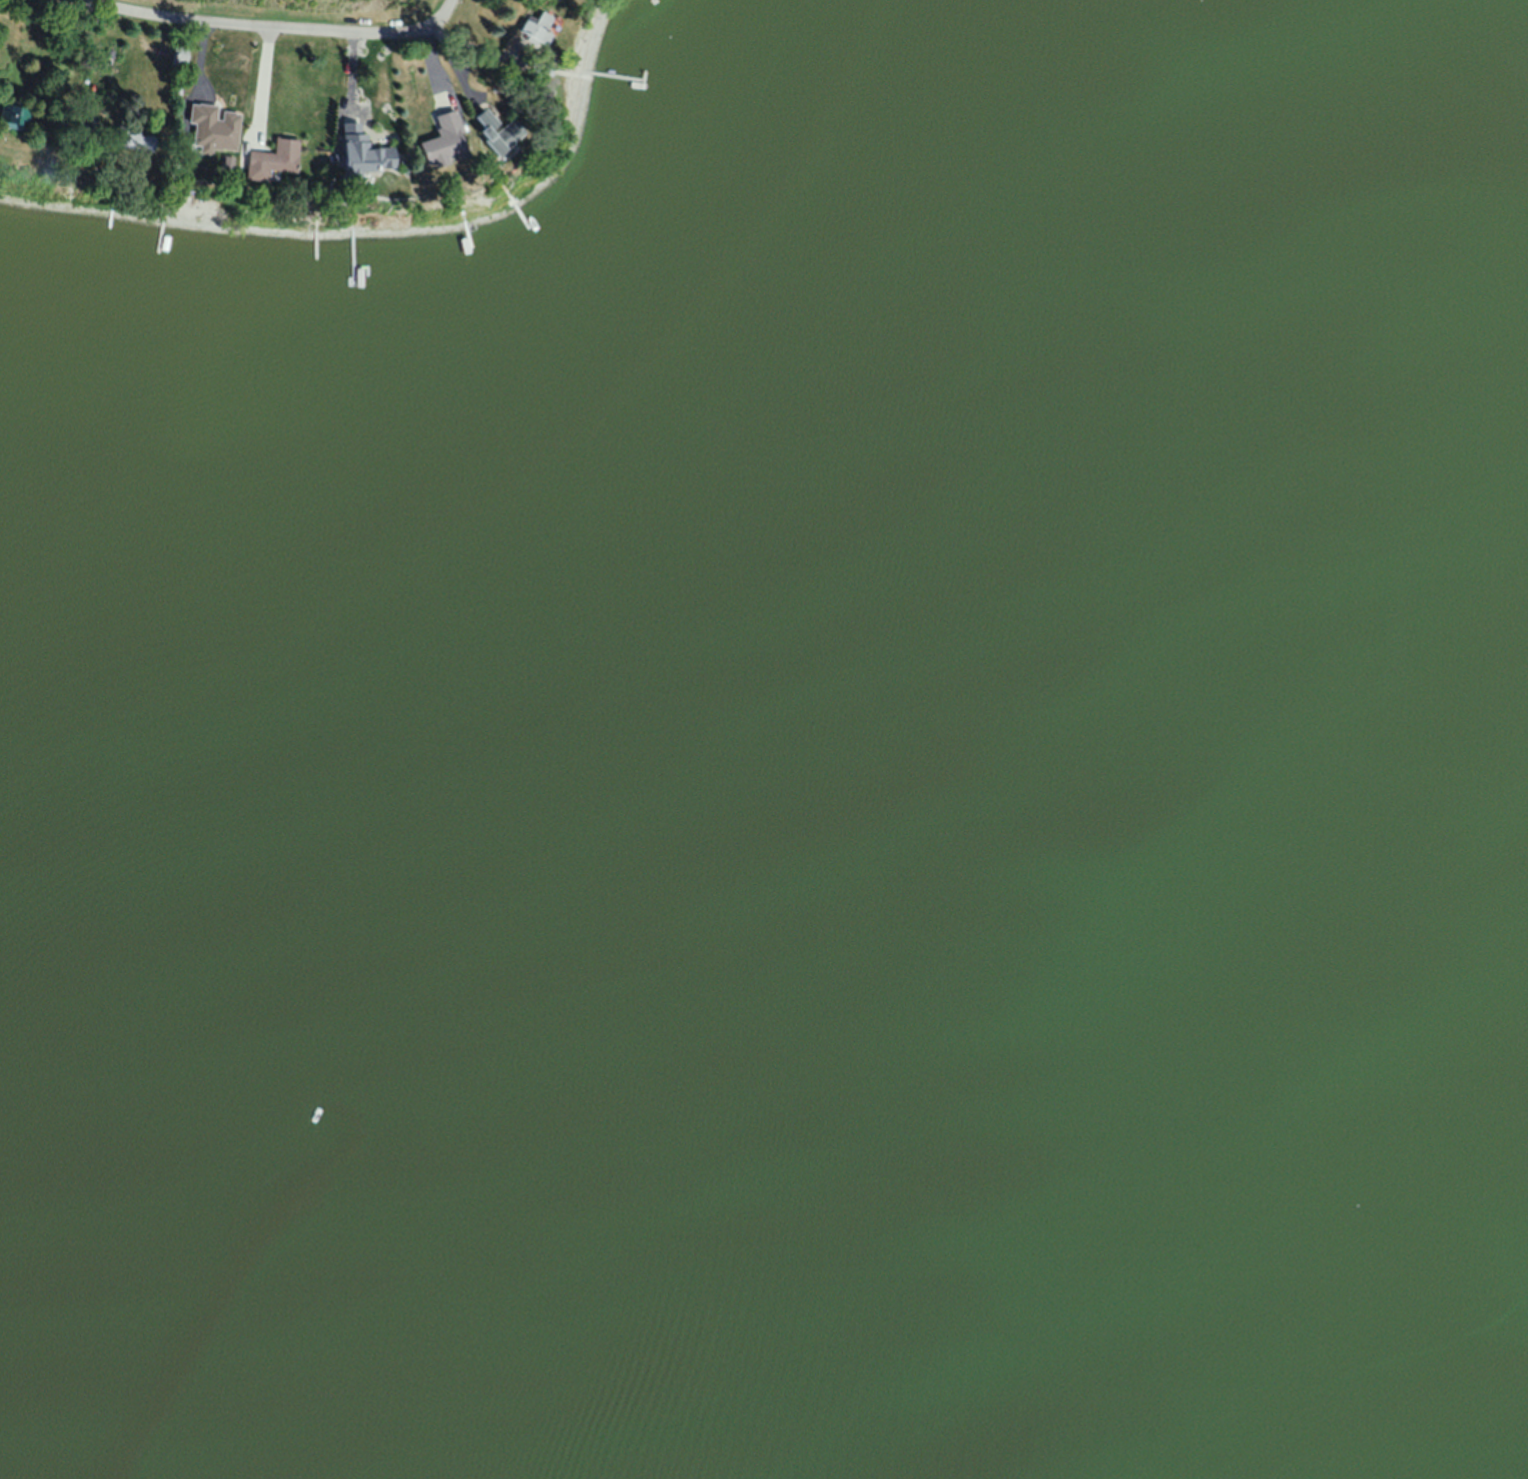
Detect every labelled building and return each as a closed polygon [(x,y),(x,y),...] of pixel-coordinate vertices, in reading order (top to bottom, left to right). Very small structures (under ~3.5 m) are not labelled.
[(552,22),(527,7),(512,33),(537,48),(552,22)] [(22,132),(28,110),(0,102),(0,104),(0,125),(22,132)] [(465,129),(481,156),(501,144),(478,105),(462,114),(469,127),(465,129)] [(430,135),(406,141),(411,161),(455,151),(446,109),(425,114),(430,135)] [(331,121),(330,168),(382,170),(382,146),(361,145),(362,132),(354,132),(354,122),(331,121)] [(114,139),(125,155),(144,142),(139,134),(135,137),(129,129),(114,139)] [(237,179),(260,181),(261,170),(289,173),(293,139),(269,137),(267,153),(241,150),(237,179)] [(233,169),(233,150),(178,150),(178,169),(233,169)]
